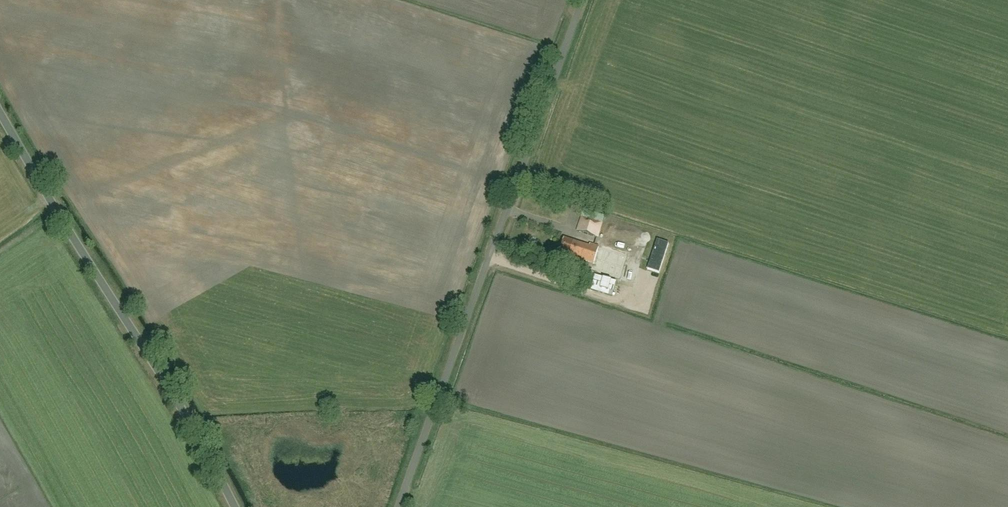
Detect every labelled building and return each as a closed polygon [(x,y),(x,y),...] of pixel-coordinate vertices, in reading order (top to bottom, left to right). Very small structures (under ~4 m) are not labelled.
[(598,237),(605,217),(583,210),(577,230),(598,237)] [(589,246),(565,238),(560,253),(570,256),(568,261),(578,264),(580,259),(593,263),(598,246),(590,243),(589,246)] [(593,263),(591,267),(619,276),(626,255),(598,246),(593,263)] [(586,282),(587,276),(570,271),(568,276),(586,282)] [(612,297),(616,282),(595,275),(591,290),(612,297)]
